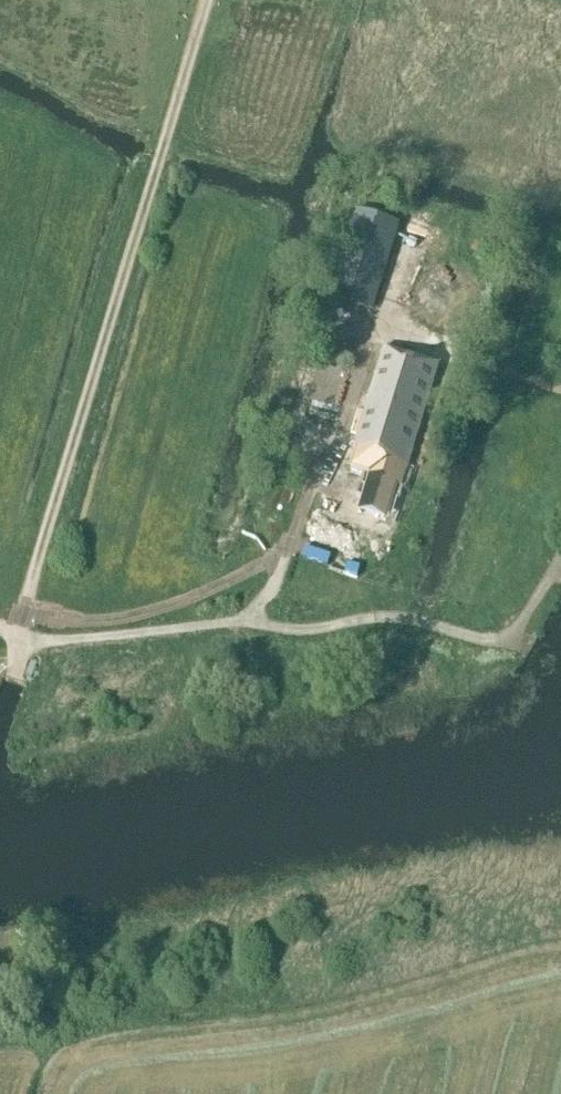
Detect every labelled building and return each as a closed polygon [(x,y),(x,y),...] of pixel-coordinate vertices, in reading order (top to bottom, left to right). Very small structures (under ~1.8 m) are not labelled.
[(372,311),(399,227),(356,213),(329,297),(372,311)] [(401,488),(439,365),(383,347),(352,450),(356,451),(350,473),(369,479),(359,513),(386,522),(397,487),(401,488)]
